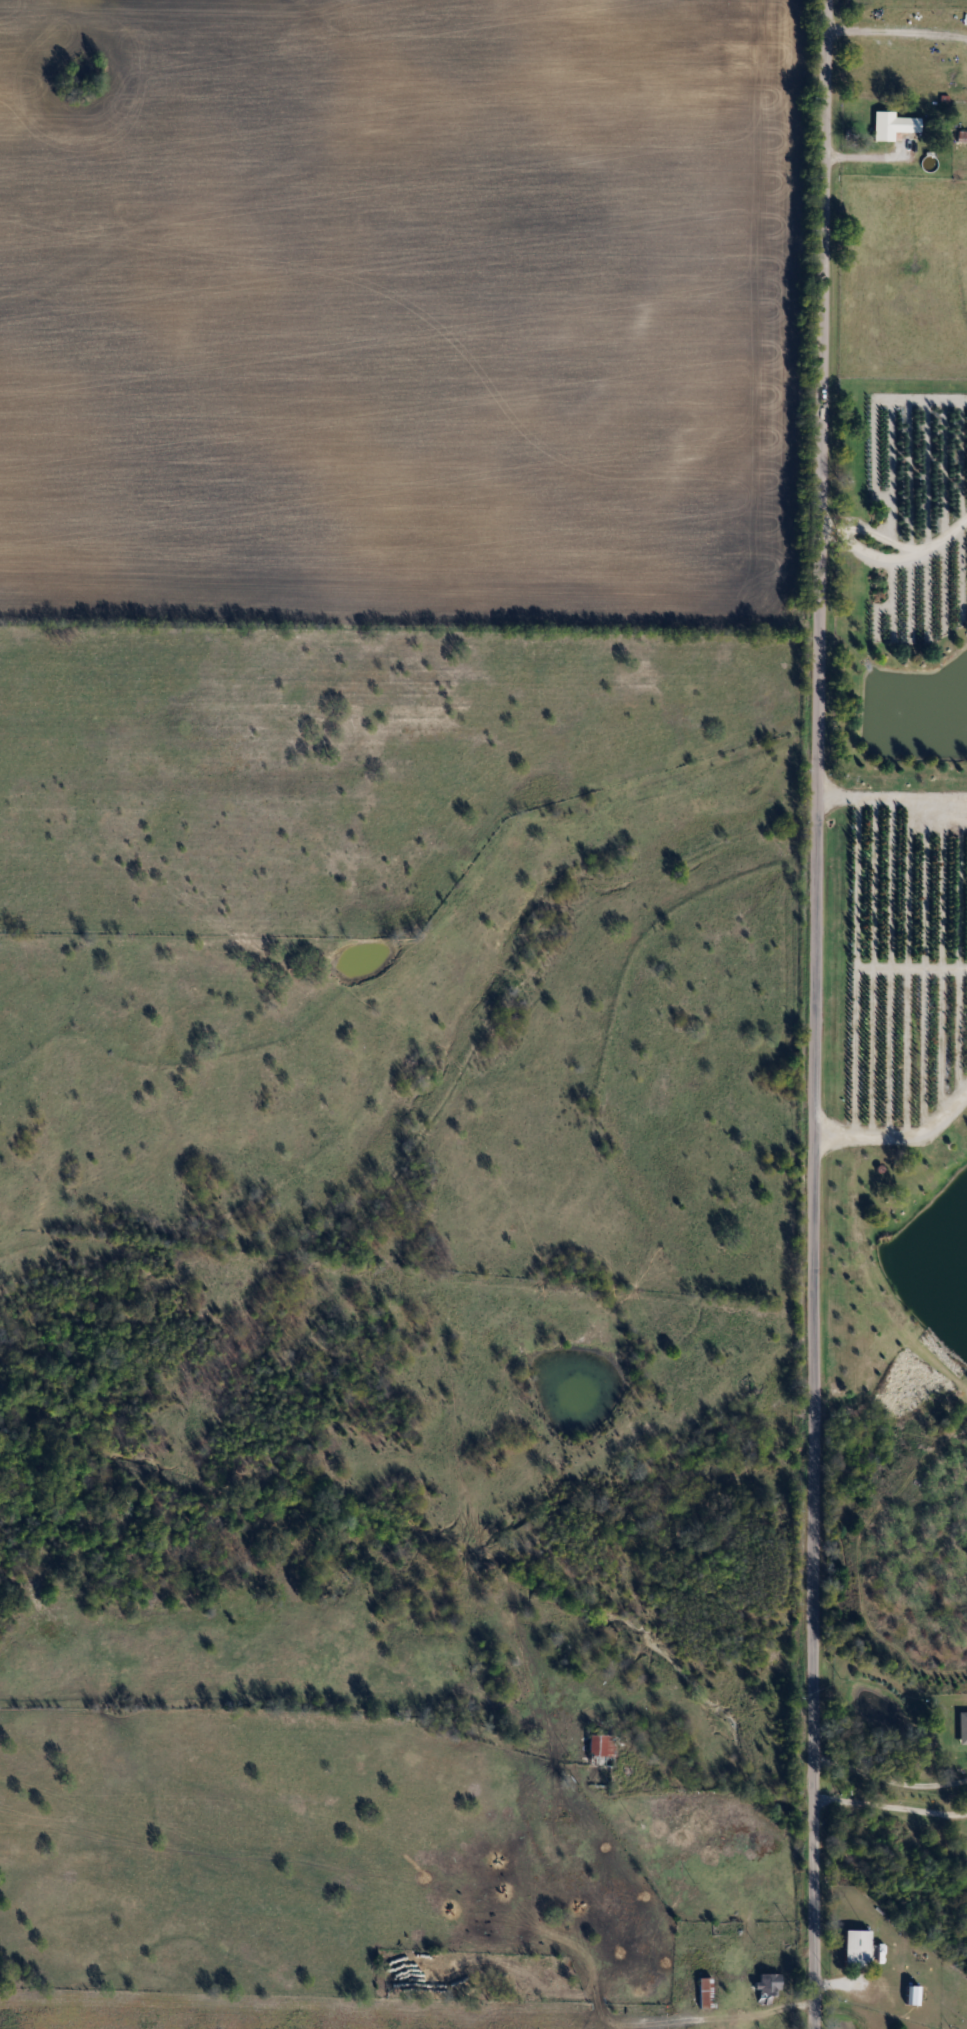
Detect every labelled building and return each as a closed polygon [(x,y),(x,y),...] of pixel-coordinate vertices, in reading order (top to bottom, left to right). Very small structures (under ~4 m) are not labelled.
[(893,119),(893,113),(872,113),(871,143),(892,143),(892,134),(918,134),(918,119),(893,119)] [(587,1736),(587,1765),(612,1765),(612,1736),(587,1736)] [(866,1932),(840,1932),(840,1970),(866,1970),(866,1932)] [(770,2006),(770,1997),(780,1997),(780,1974),(754,1974),(754,2006),(770,2006)] [(710,1978),(696,1978),(696,2010),(710,2010),(710,1978)]
